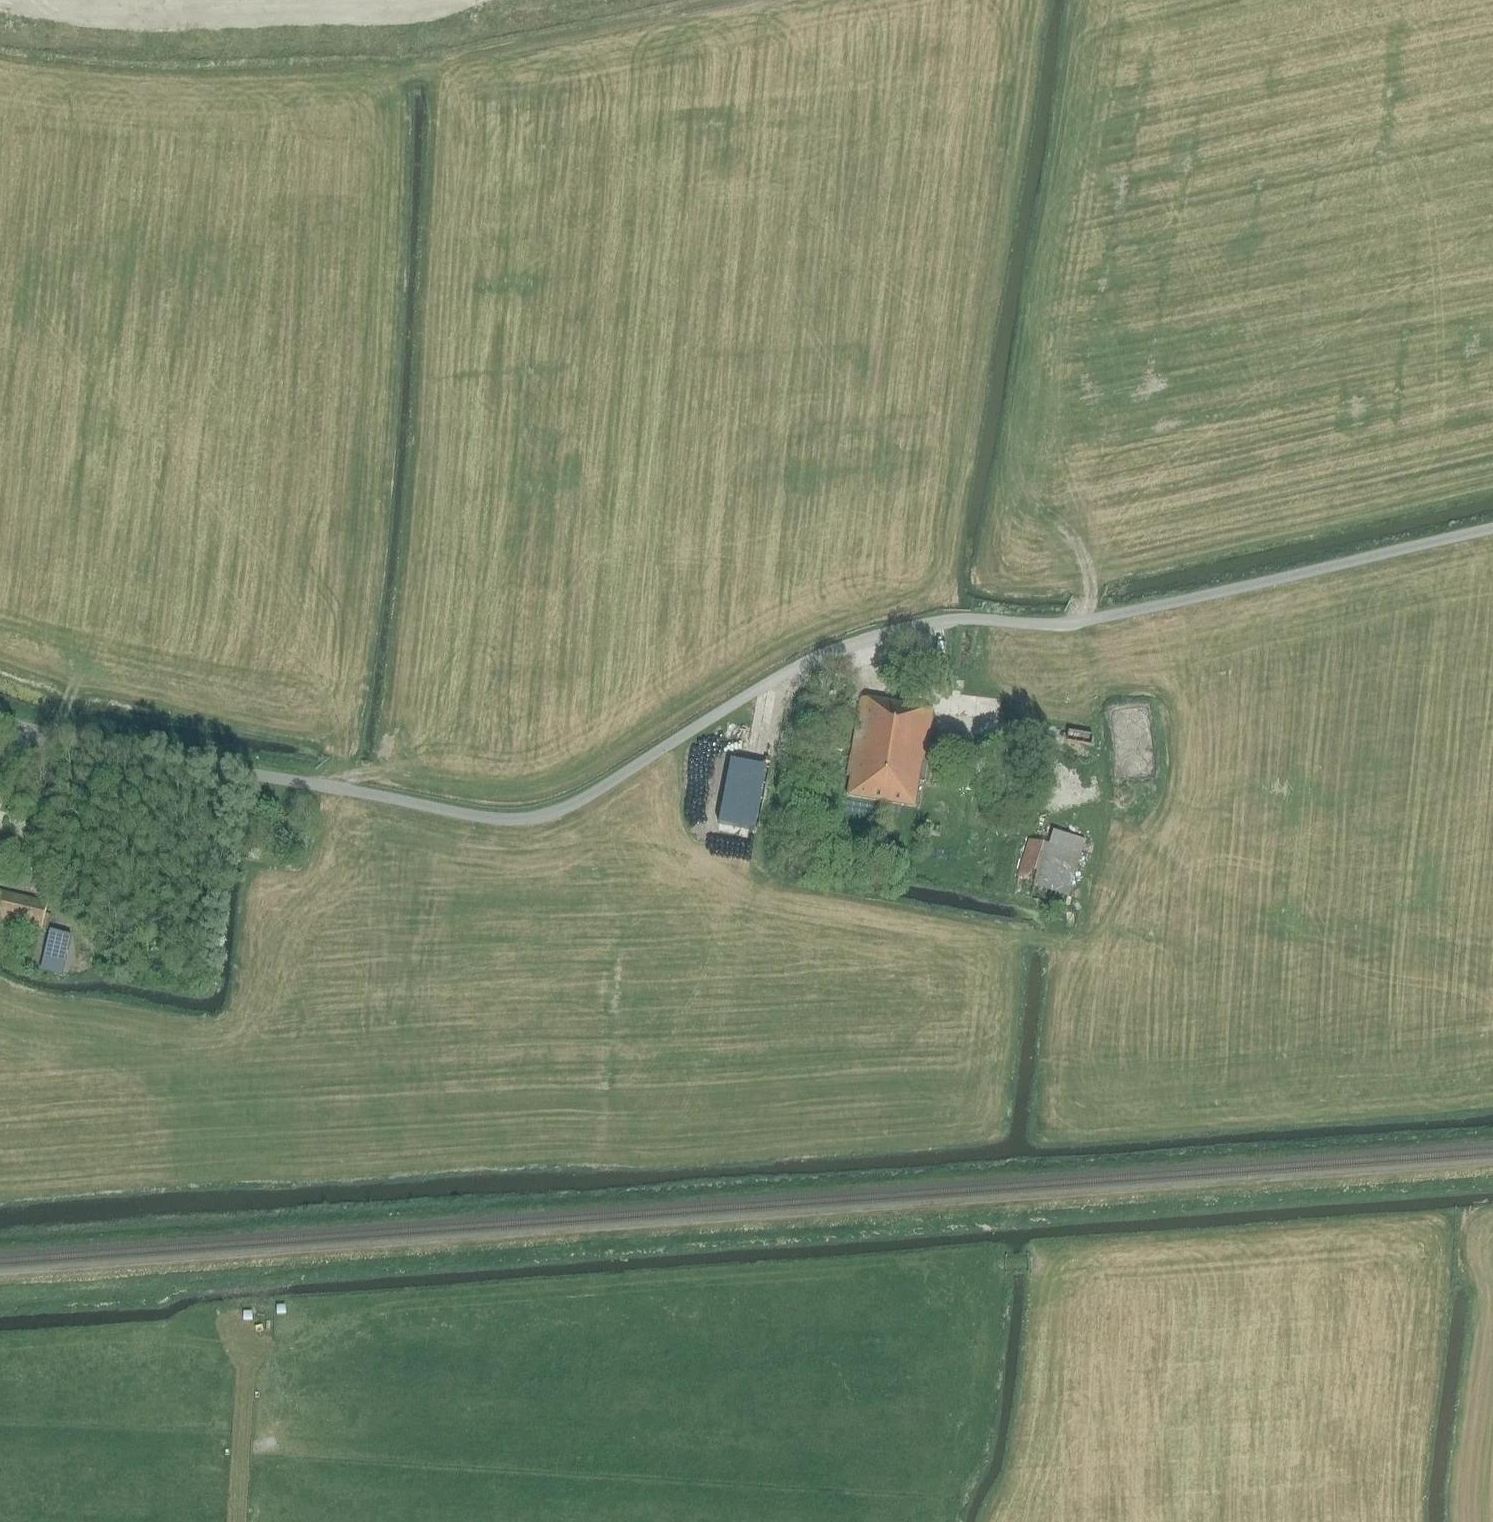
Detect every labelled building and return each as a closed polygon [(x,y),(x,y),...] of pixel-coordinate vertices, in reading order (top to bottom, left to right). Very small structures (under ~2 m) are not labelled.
[(925,762),(933,710),(860,698),(847,776),(850,777),(847,796),(916,807),(920,782),(924,783),(927,762),(925,762)] [(759,826),(770,766),(743,761),(732,820),(759,826)] [(1065,909),(1085,841),(1053,832),(1049,846),(1028,840),(1012,894),(1065,909)] [(48,903),(0,892),(0,894),(0,919),(41,929),(48,903)] [(65,975),(76,935),(54,929),(43,969),(65,975)]
